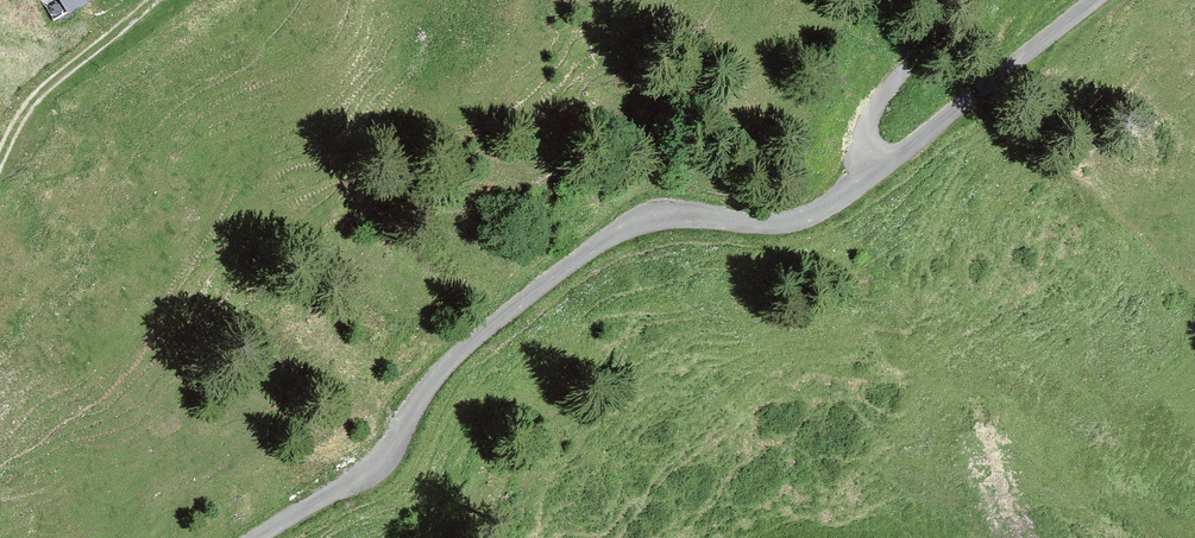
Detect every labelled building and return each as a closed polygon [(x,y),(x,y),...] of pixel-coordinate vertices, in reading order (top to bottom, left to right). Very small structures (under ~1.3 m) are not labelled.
[(77,22),(120,0),(66,0),(77,22)]
